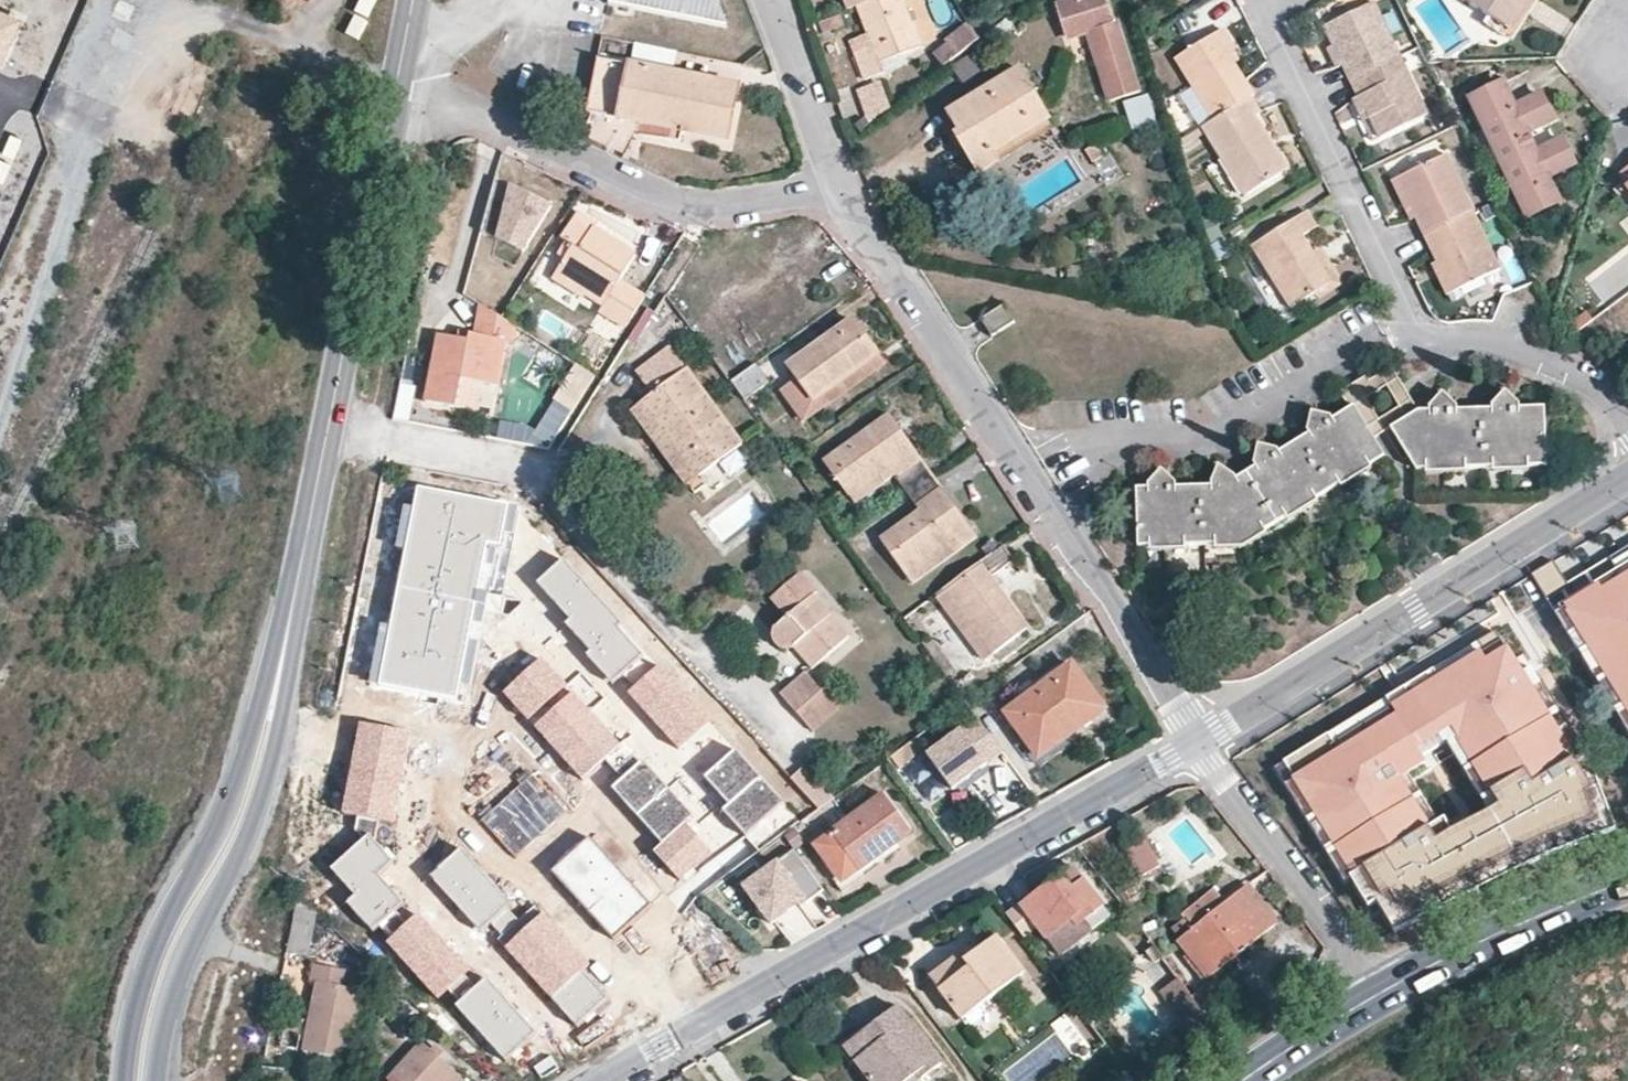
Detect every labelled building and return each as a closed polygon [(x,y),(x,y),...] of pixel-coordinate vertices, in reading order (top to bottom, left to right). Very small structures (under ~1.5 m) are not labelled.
[(30,27),(59,32),(65,0),(35,0),(30,27)] [(608,3),(726,26),(716,0),(609,0),(608,3)] [(846,10),(855,7),(872,0),(842,0),(846,10)] [(902,0),(872,0),(855,7),(870,46),(853,53),(862,81),(882,73),(878,63),(919,47),(902,0)] [(1057,6),(1067,39),(1087,32),(1094,30),(1100,50),(1094,52),(1110,102),(1139,93),(1117,22),(1111,24),(1103,0),(1077,0),(1057,6)] [(1509,32),(1531,0),(1460,0),(1509,32)] [(1342,66),(1350,83),(1352,82),(1401,59),(1391,40),(1380,19),(1373,5),(1324,28),(1331,43),(1338,58),(1342,66)] [(15,16),(0,9),(0,51),(15,16)] [(837,14),(816,22),(820,32),(841,24),(837,14)] [(1006,20),(987,35),(993,42),(1012,27),(1006,20)] [(936,58),(944,69),(978,42),(970,28),(947,46),(948,48),(936,58)] [(1087,32),(1094,52),(1100,50),(1094,30),(1087,32)] [(1250,98),(1253,96),(1231,58),(1238,54),(1222,30),(1175,58),(1213,121),(1250,98)] [(35,36),(26,66),(46,72),(55,42),(35,36)] [(1338,58),(1331,43),(1325,47),(1332,61),(1338,58)] [(1336,69),(1342,66),(1338,58),(1332,61),(1336,69)] [(736,87),(597,59),(586,114),(725,140),(736,87)] [(1430,122),(1401,59),(1352,82),(1358,96),(1352,98),(1360,116),(1369,112),(1371,118),(1383,143),(1430,122)] [(1020,70),(946,114),(957,131),(951,134),(967,161),(988,148),(992,154),(1050,119),(1020,70)] [(1499,83),(1467,98),(1525,218),(1558,202),(1546,178),(1572,165),(1560,141),(1534,153),(1524,132),(1550,119),(1539,95),(1511,108),(1499,83)] [(1123,102),(1131,132),(1157,125),(1149,95),(1123,102)] [(1213,121),(1201,128),(1243,197),(1279,175),(1261,145),(1268,141),(1255,118),(1260,115),(1250,98),(1213,121)] [(1362,122),(1371,118),(1369,112),(1360,116),(1362,122)] [(1185,152),(1207,142),(1201,129),(1179,140),(1185,152)] [(1261,145),(1279,175),(1286,170),(1268,141),(1261,145)] [(1096,145),(1085,152),(1092,163),(1103,156),(1096,145)] [(988,148),(967,161),(976,177),(997,164),(992,154),(988,148)] [(1415,221),(1423,238),(1473,214),(1446,157),(1397,180),(1415,221)] [(1618,176),(1627,189),(1627,168),(1618,176)] [(550,205),(493,178),(480,231),(524,252),(550,205)] [(1415,221),(1397,180),(1390,183),(1408,224),(1415,221)] [(560,238),(564,241),(571,245),(563,259),(551,277),(582,297),(585,292),(603,304),(598,310),(625,327),(644,297),(618,279),(633,255),(592,228),(595,225),(576,212),(560,238)] [(1330,284),(1312,253),(1302,236),(1314,228),(1305,214),(1254,247),(1290,309),(1316,293),(1330,284)] [(1473,214),(1423,238),(1434,264),(1441,278),(1435,280),(1443,298),(1500,272),(1473,214)] [(571,245),(564,241),(555,254),(563,259),(571,245)] [(1318,250),(1312,253),(1330,284),(1316,293),(1320,300),(1341,287),(1318,250)] [(705,307),(730,342),(793,295),(768,261),(705,307)] [(1430,267),(1435,280),(1441,278),(1434,264),(1430,267)] [(793,295),(730,342),(737,352),(800,305),(793,295)] [(514,327),(478,304),(473,335),(467,334),(466,341),(436,335),(424,402),(454,407),(460,379),(478,382),(496,386),(504,341),(511,343),(514,327)] [(983,320),(993,337),(1014,323),(1003,307),(983,320)] [(1571,324),(1577,332),(1591,322),(1585,314),(1571,324)] [(789,367),(796,377),(818,408),(882,362),(852,321),(789,367)] [(610,342),(587,328),(578,342),(589,349),(580,363),(592,370),(610,342)] [(651,394),(640,403),(696,478),(741,444),(669,347),(635,372),(651,394)] [(818,408),(796,377),(778,389),(807,430),(889,372),(882,362),(818,408)] [(768,383),(755,365),(729,383),(743,401),(768,383)] [(1374,440),(1390,429),(1417,412),(1391,369),(1369,381),(1366,377),(1340,393),(1349,409),(1353,407),(1374,440)] [(585,380),(573,373),(557,400),(569,407),(585,380)] [(460,379),(454,407),(473,410),(478,382),(460,379)] [(398,387),(396,418),(408,419),(410,388),(398,387)] [(1518,405),(1505,393),(1491,405),(1491,410),(1518,410),(1518,405)] [(1457,406),(1443,394),(1429,407),(1429,412),(1457,411),(1457,406)] [(696,478),(640,403),(629,411),(685,487),(696,478)] [(1148,490),(1135,490),(1138,547),(1150,546),(1150,542),(1184,541),(1184,545),(1215,544),(1215,539),(1240,538),(1261,525),(1264,530),(1285,517),(1282,511),(1312,493),(1316,499),(1339,484),(1335,479),(1366,460),(1369,466),(1384,457),(1374,440),(1353,407),(1349,409),(1332,419),(1309,434),(1278,454),(1256,467),(1236,480),(1226,486),(1211,487),(1175,488),(1148,490)] [(1417,412),(1390,429),(1416,472),(1427,471),(1428,464),(1465,463),(1465,469),(1492,469),(1492,462),(1528,461),(1528,467),(1546,466),(1544,409),(1518,410),(1491,410),(1457,411),(1429,412),(1417,412)] [(1330,415),(1312,412),(1307,430),(1309,434),(1332,419),(1330,415)] [(894,477),(906,494),(932,475),(887,414),(823,460),(848,495),(877,473),(884,484),(894,477)] [(499,422),(497,438),(524,441),(526,426),(499,422)] [(1275,449),(1258,445),(1254,463),(1256,467),(1278,454),(1275,449)] [(1369,466),(1366,460),(1335,479),(1339,484),(1341,488),(1371,470),(1369,466)] [(1233,475),(1218,465),(1211,483),(1211,487),(1226,486),(1236,480),(1233,475)] [(1175,482),(1161,469),(1148,483),(1148,490),(1175,488),(1175,482)] [(877,473),(848,495),(855,505),(884,484),(877,473)] [(932,475),(906,494),(918,511),(880,540),(904,573),(969,527),(932,475)] [(501,549),(509,508),(420,490),(380,687),(454,702),(470,623),(482,626),(485,614),(501,617),(505,598),(479,593),(489,546),(501,549)] [(1316,499),(1312,493),(1282,511),(1285,517),(1288,521),(1318,502),(1316,499)] [(1240,538),(1215,539),(1215,544),(1215,550),(1243,549),(1266,534),(1264,530),(1261,525),(1240,538)] [(977,538),(969,527),(904,573),(912,584),(977,538)] [(1184,541),(1150,542),(1150,546),(1151,552),(1184,551),(1184,545),(1184,541)] [(1275,768),(1377,948),(1516,877),(1627,828),(1627,545),(1275,768)] [(946,588),(995,653),(1026,629),(1005,599),(990,578),(1013,561),(1002,546),(946,588)] [(1028,582),(1013,561),(990,578),(1005,599),(1028,582)] [(644,658),(564,566),(533,593),(613,685),(644,658)] [(799,573),(772,598),(788,616),(775,630),(774,635),(777,644),(785,648),(793,646),(812,668),(848,637),(812,595),(816,592),(799,573)] [(946,588),(934,596),(983,661),(995,653),(946,588)] [(1093,634),(1103,628),(1091,609),(1082,616),(1093,634)] [(621,744),(544,660),(506,694),(582,779),(621,744)] [(1041,687),(1020,703),(1005,713),(1039,759),(1070,736),(1066,731),(1101,705),(1071,665),(1041,687)] [(1005,682),(1020,703),(1041,687),(1026,667),(1005,682)] [(710,725),(660,669),(630,695),(681,751),(710,725)] [(805,673),(780,695),(813,731),(842,704),(824,683),(818,689),(805,673)] [(1066,731),(1070,736),(1105,711),(1101,705),(1066,731)] [(952,791),(1002,754),(976,718),(926,755),(952,791)] [(408,735),(359,726),(342,813),(390,823),(408,735)] [(902,747),(910,759),(926,748),(918,736),(902,747)] [(885,759),(893,770),(910,759),(902,747),(885,759)] [(786,774),(768,754),(762,760),(780,778),(786,774)] [(764,780),(740,756),(707,788),(731,812),(764,780)] [(670,788),(647,762),(612,793),(635,819),(670,788)] [(809,799),(823,787),(803,765),(789,777),(809,799)] [(564,812),(531,775),(483,820),(516,856),(564,812)] [(789,805),(764,780),(731,812),(756,837),(789,805)] [(809,799),(818,808),(831,796),(823,787),(809,799)] [(693,815),(670,788),(635,819),(658,845),(693,815)] [(883,796),(831,835),(859,873),(912,833),(883,796)] [(711,851),(687,823),(656,851),(680,878),(711,851)] [(859,873),(831,835),(813,848),(841,886),(859,873)] [(590,837),(552,870),(574,894),(614,938),(650,905),(590,837)] [(1130,853),(1143,880),(1164,869),(1151,843),(1130,853)] [(394,866),(374,845),(344,873),(362,893),(343,911),(369,939),(405,904),(381,878),(394,866)] [(808,903),(824,891),(794,850),(744,888),(772,925),(806,900),(808,903)] [(513,904),(465,855),(436,883),(484,932),(513,904)] [(1007,915),(1023,937),(1036,927),(1046,940),(1057,932),(1072,920),(1077,926),(1085,920),(1093,930),(1111,916),(1071,865),(1007,915)] [(1181,939),(1192,953),(1199,947),(1218,970),(1276,923),(1246,886),(1226,903),(1197,928),(1181,939)] [(1184,913),(1196,927),(1226,903),(1214,888),(1184,913)] [(297,897),(288,938),(301,941),(305,921),(323,937),(331,929),(297,897)] [(590,963),(537,904),(498,938),(578,1026),(609,999),(583,970),(590,963)] [(1069,948),(1093,930),(1085,920),(1077,926),(1072,920),(1057,932),(1069,948)] [(470,975),(423,929),(391,960),(438,1007),(470,975)] [(961,955),(932,978),(963,1019),(1024,972),(996,935),(965,960),(961,955)] [(1199,947),(1192,953),(1211,977),(1218,970),(1199,947)] [(1184,1024),(1201,1011),(1165,963),(1147,976),(1184,1024)] [(315,982),(302,1052),(322,1055),(346,1060),(359,991),(340,987),(343,971),(311,964),(309,980),(315,982)] [(1219,981),(1194,1000),(1201,1011),(1227,992),(1219,981)] [(537,1034),(490,987),(462,1014),(510,1061),(537,1034)] [(855,1062),(870,1080),(909,1080),(916,1076),(920,1080),(923,1080),(943,1066),(897,1007),(863,1033),(875,1047),(855,1062)] [(845,1048),(855,1062),(875,1047),(863,1033),(845,1048)] [(454,1072),(420,1042),(385,1080),(445,1080),(454,1072)] [(322,1055),(302,1052),(299,1069),(319,1072),(322,1055)] [(454,1072),(445,1080),(461,1080),(462,1080),(454,1072)]
